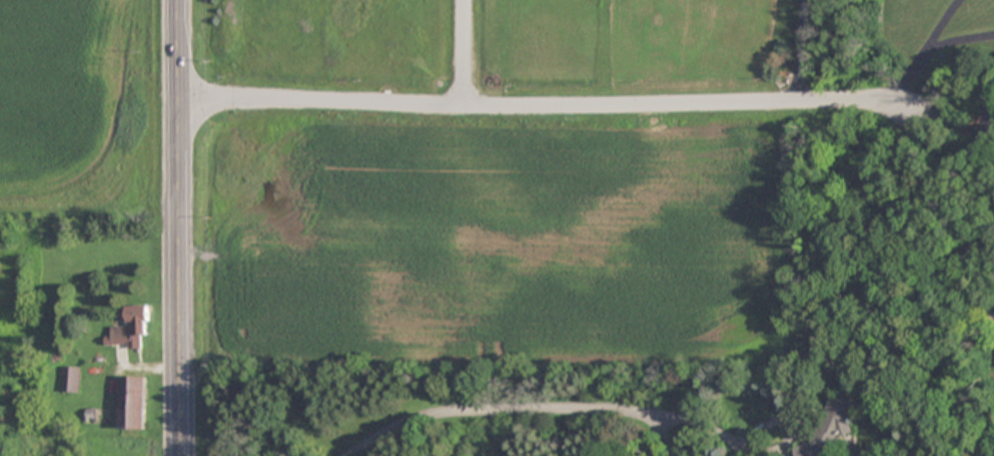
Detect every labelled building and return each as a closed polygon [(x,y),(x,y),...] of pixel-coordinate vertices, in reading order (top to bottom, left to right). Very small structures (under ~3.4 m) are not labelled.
[(150,336),(151,306),(129,306),(129,326),(111,326),(111,336),(106,336),(106,347),(142,348),(142,336),(150,336)] [(62,393),(78,393),(78,367),(62,367),(62,393)] [(119,429),(146,429),(146,377),(119,377),(119,429)] [(840,452),(843,443),(852,439),(855,431),(851,421),(858,403),(832,393),(813,441),(794,450),(796,455),(832,455),(840,452)] [(80,419),(107,420),(108,410),(80,409),(80,419)]
